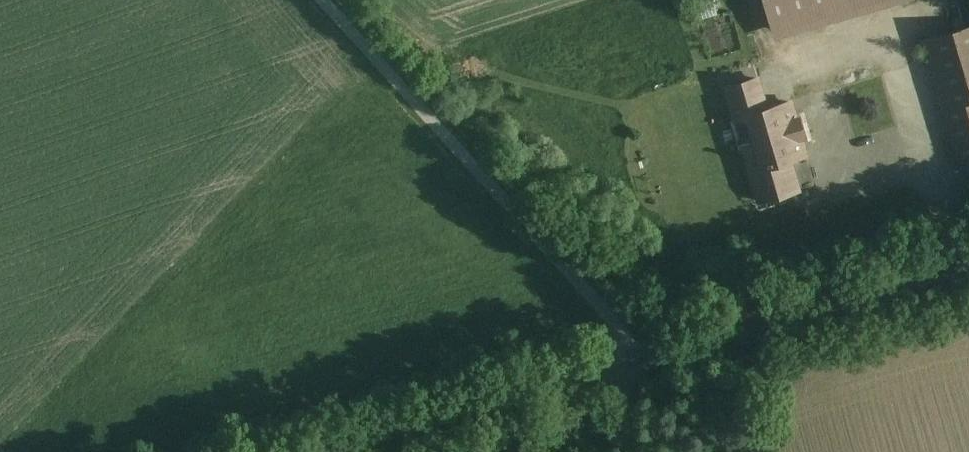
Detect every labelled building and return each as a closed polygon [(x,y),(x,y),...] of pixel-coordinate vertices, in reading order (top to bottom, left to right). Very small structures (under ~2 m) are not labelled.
[(700,0),(701,14),(719,13),(718,0),(706,0),(700,0)] [(784,37),(914,0),(774,0),(784,37)] [(709,27),(714,50),(741,44),(736,21),(709,27)] [(933,35),(968,157),(968,24),(933,35)] [(789,160),(814,153),(798,97),(774,104),(766,74),(736,83),(746,116),(756,113),(770,160),(759,163),(770,202),(798,194),(789,160)]
